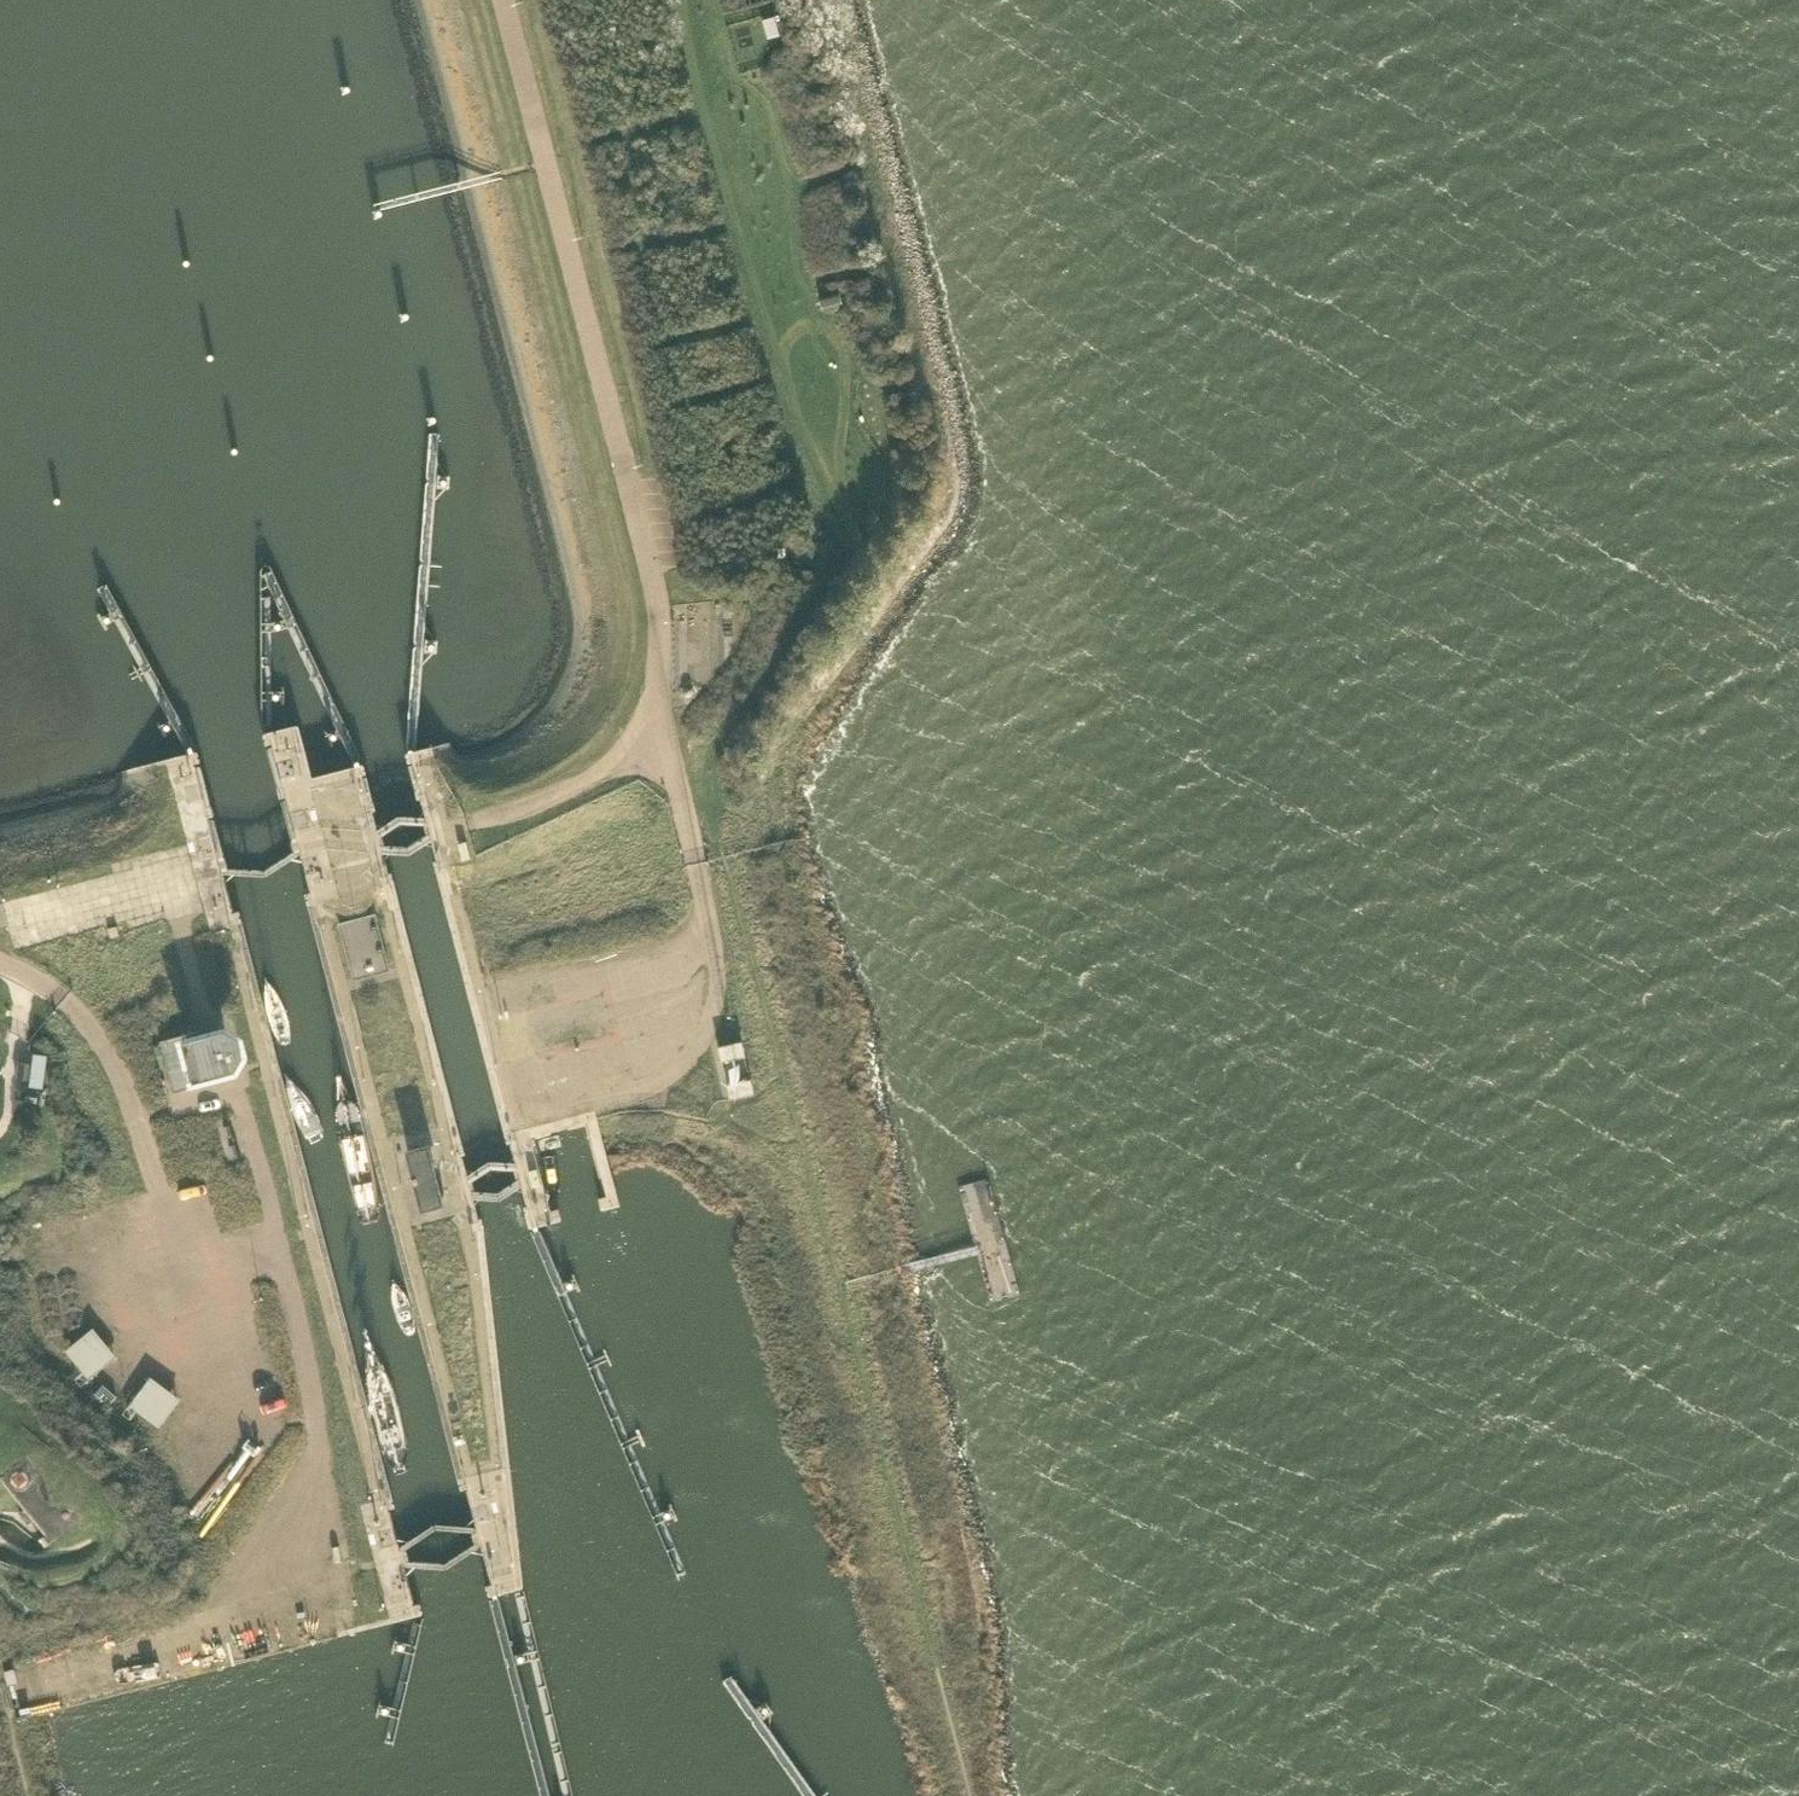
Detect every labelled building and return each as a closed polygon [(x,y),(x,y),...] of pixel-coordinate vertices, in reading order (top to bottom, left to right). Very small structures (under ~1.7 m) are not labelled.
[(469,859),(465,842),(457,844),(462,861),(469,859)] [(353,979),(390,969),(376,914),(339,924),(353,979)] [(201,1089),(249,1076),(259,1057),(254,1037),(237,1029),(200,1039),(198,1030),(158,1041),(172,1092),(200,1084),(201,1089)] [(743,1055),(740,1041),(715,1046),(719,1061),(743,1055)] [(32,1053),(28,1086),(42,1088),(46,1054),(32,1053)] [(752,1092),(748,1078),(725,1084),(728,1098),(752,1092)] [(37,1091),(26,1089),(24,1102),(36,1103),(37,1091)] [(441,1196),(442,1193),(442,1191),(442,1190),(438,1175),(433,1176),(428,1159),(428,1157),(427,1156),(425,1154),(423,1154),(421,1154),(419,1148),(412,1150),(414,1156),(412,1157),(410,1159),(409,1161),(409,1162),(409,1164),(413,1177),(411,1178),(413,1184),(414,1183),(418,1196),(419,1198),(420,1200),(421,1201),(422,1201),(425,1201),(426,1201),(427,1208),(434,1206),(434,1204),(436,1203),(437,1202),(438,1201),(441,1198),(441,1196)] [(536,1170),(528,1172),(533,1189),(540,1187),(536,1170)] [(95,1323),(66,1346),(89,1376),(118,1353),(95,1323)] [(160,1425),(182,1396),(151,1372),(129,1401),(160,1425)] [(61,1438),(19,1471),(68,1533),(110,1500),(61,1438)]
